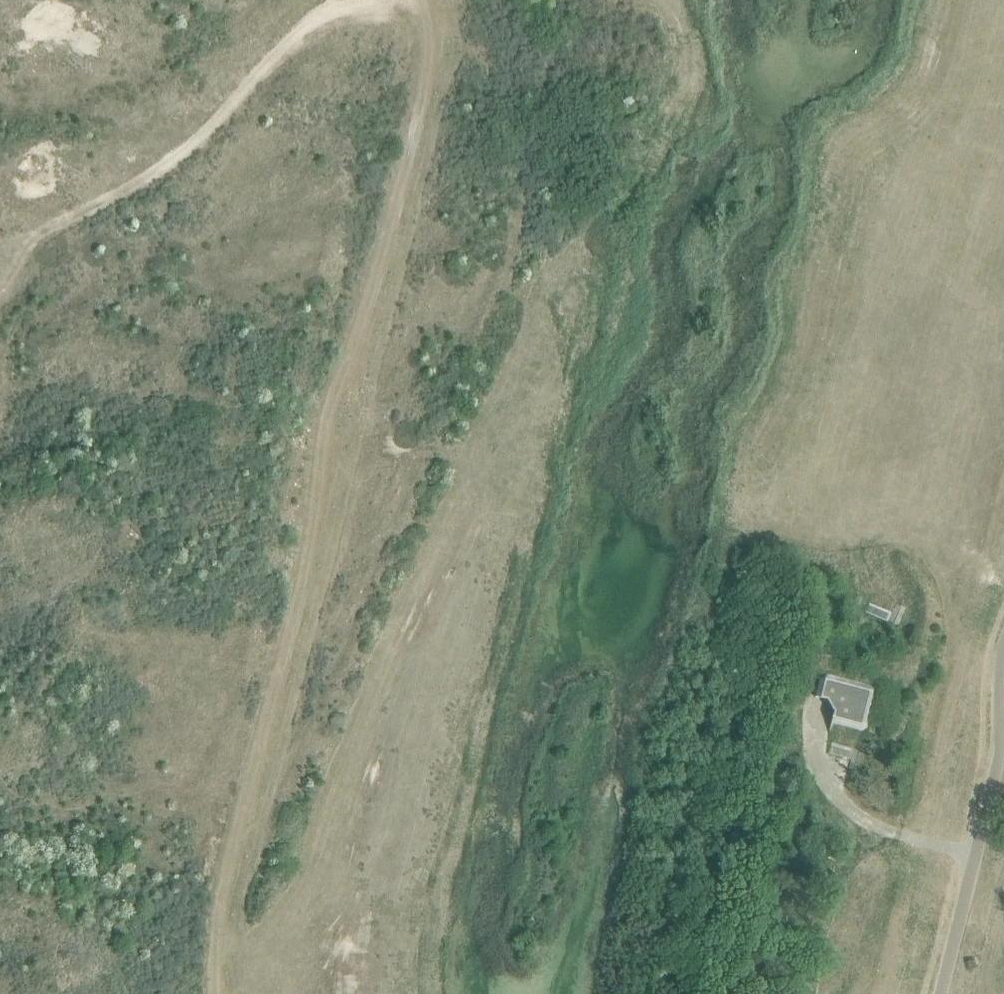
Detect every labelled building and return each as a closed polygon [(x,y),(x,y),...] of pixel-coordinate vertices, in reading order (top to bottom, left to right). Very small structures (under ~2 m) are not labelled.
[(826,673),(820,677),(815,696),(827,699),(834,711),(831,722),(861,730),(867,727),(876,691),(873,685),(826,673)]
